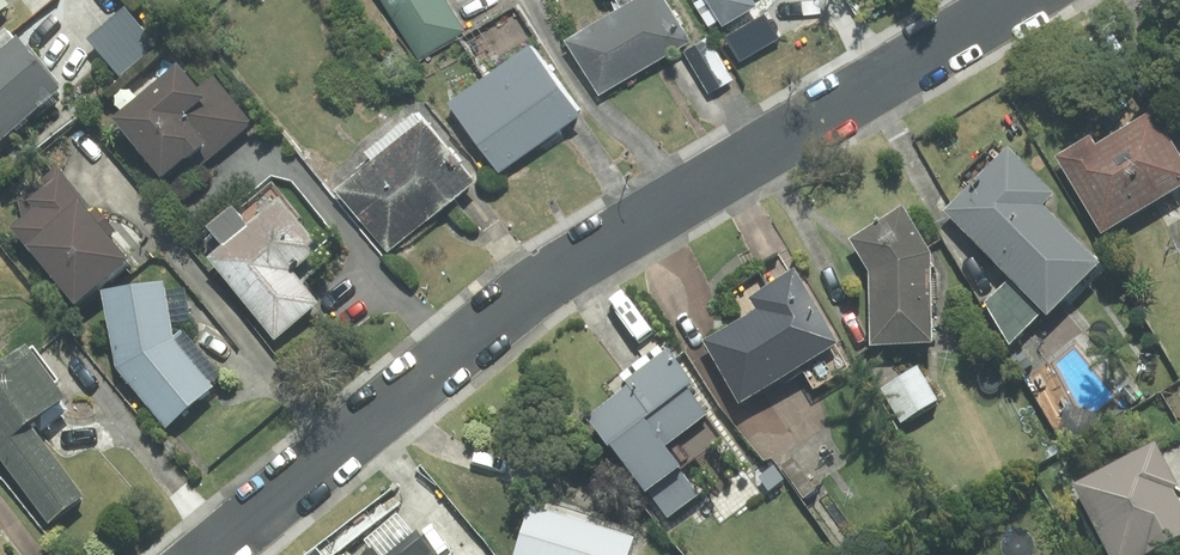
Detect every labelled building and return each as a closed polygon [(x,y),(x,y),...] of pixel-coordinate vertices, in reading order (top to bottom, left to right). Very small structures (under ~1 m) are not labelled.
[(21,0),(0,0),(0,17),(21,0)] [(418,59),(463,33),(445,0),(385,0),(418,59)] [(675,0),(614,0),(621,13),(564,46),(598,105),(701,45),(675,0)] [(723,30),(762,7),(758,0),(705,0),(723,30)] [(529,46),(448,103),(499,176),(580,118),(529,46)] [(0,61),(0,150),(62,102),(19,47),(0,61)] [(187,74),(115,126),(162,191),(193,168),(198,175),(255,133),(216,80),(200,92),(187,74)] [(1117,121),(1052,157),(1095,235),(1179,188),(1179,162),(1151,110),(1121,127),(1117,121)] [(335,188),(335,189),(383,252),(429,217),(430,219),(476,184),(421,112),(367,154),(372,160),(335,188)] [(1008,348),(1042,312),(1050,320),(1099,268),(1040,212),(1053,199),(1003,152),(941,217),(947,222),(938,235),(1008,348)] [(132,274),(85,215),(93,209),(58,166),(51,172),(28,190),(32,196),(18,208),(31,224),(14,237),(77,317),(132,274)] [(211,239),(223,253),(206,268),(277,346),(322,305),(299,280),(329,253),(281,200),(248,230),(236,217),(211,239)] [(848,242),(868,275),(867,354),(933,354),(934,273),(936,270),(899,210),(848,242)] [(701,332),(743,406),(843,349),(801,275),(701,332)] [(168,438),(217,393),(179,348),(169,294),(105,303),(106,304),(117,373),(168,438)] [(2,365),(6,371),(0,376),(0,465),(49,531),(84,505),(36,441),(44,436),(76,412),(26,346),(2,365)] [(658,350),(617,379),(626,391),(587,419),(663,525),(701,498),(682,471),(724,441),(658,350)] [(918,371),(880,392),(900,428),(939,407),(918,371)] [(1108,554),(1149,554),(1179,539),(1179,487),(1156,444),(1072,489),(1108,554)] [(636,543),(531,509),(515,554),(632,554),(636,543)] [(420,529),(387,554),(441,554),(420,529)]
